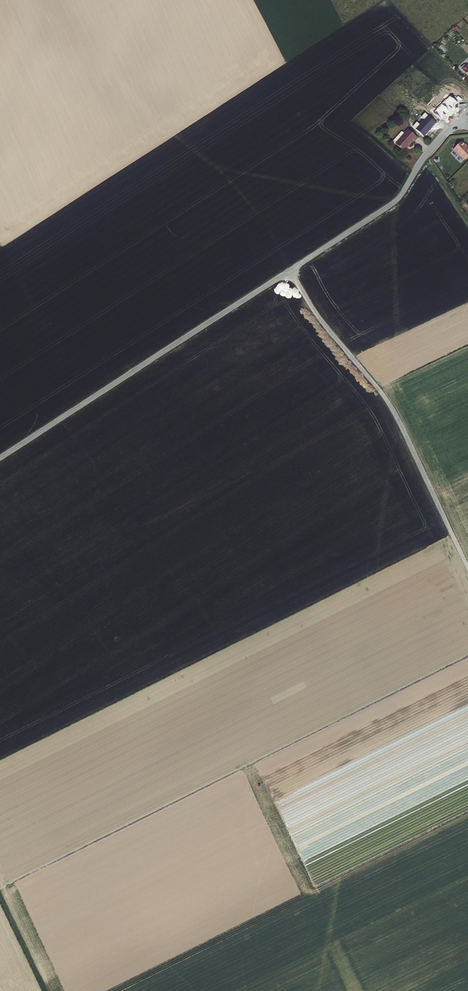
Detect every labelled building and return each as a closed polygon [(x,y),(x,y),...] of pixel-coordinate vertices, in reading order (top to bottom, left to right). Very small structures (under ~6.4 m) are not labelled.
[(433,127),(451,108),(432,90),(410,114),(429,131),(433,127)] [(414,140),(417,137),(408,129),(403,134),(400,132),(393,140),(395,142),(395,143),(403,150),(413,139),(414,140)] [(467,154),(467,147),(467,146),(466,146),(461,141),(453,149),(463,159),(467,154)]
